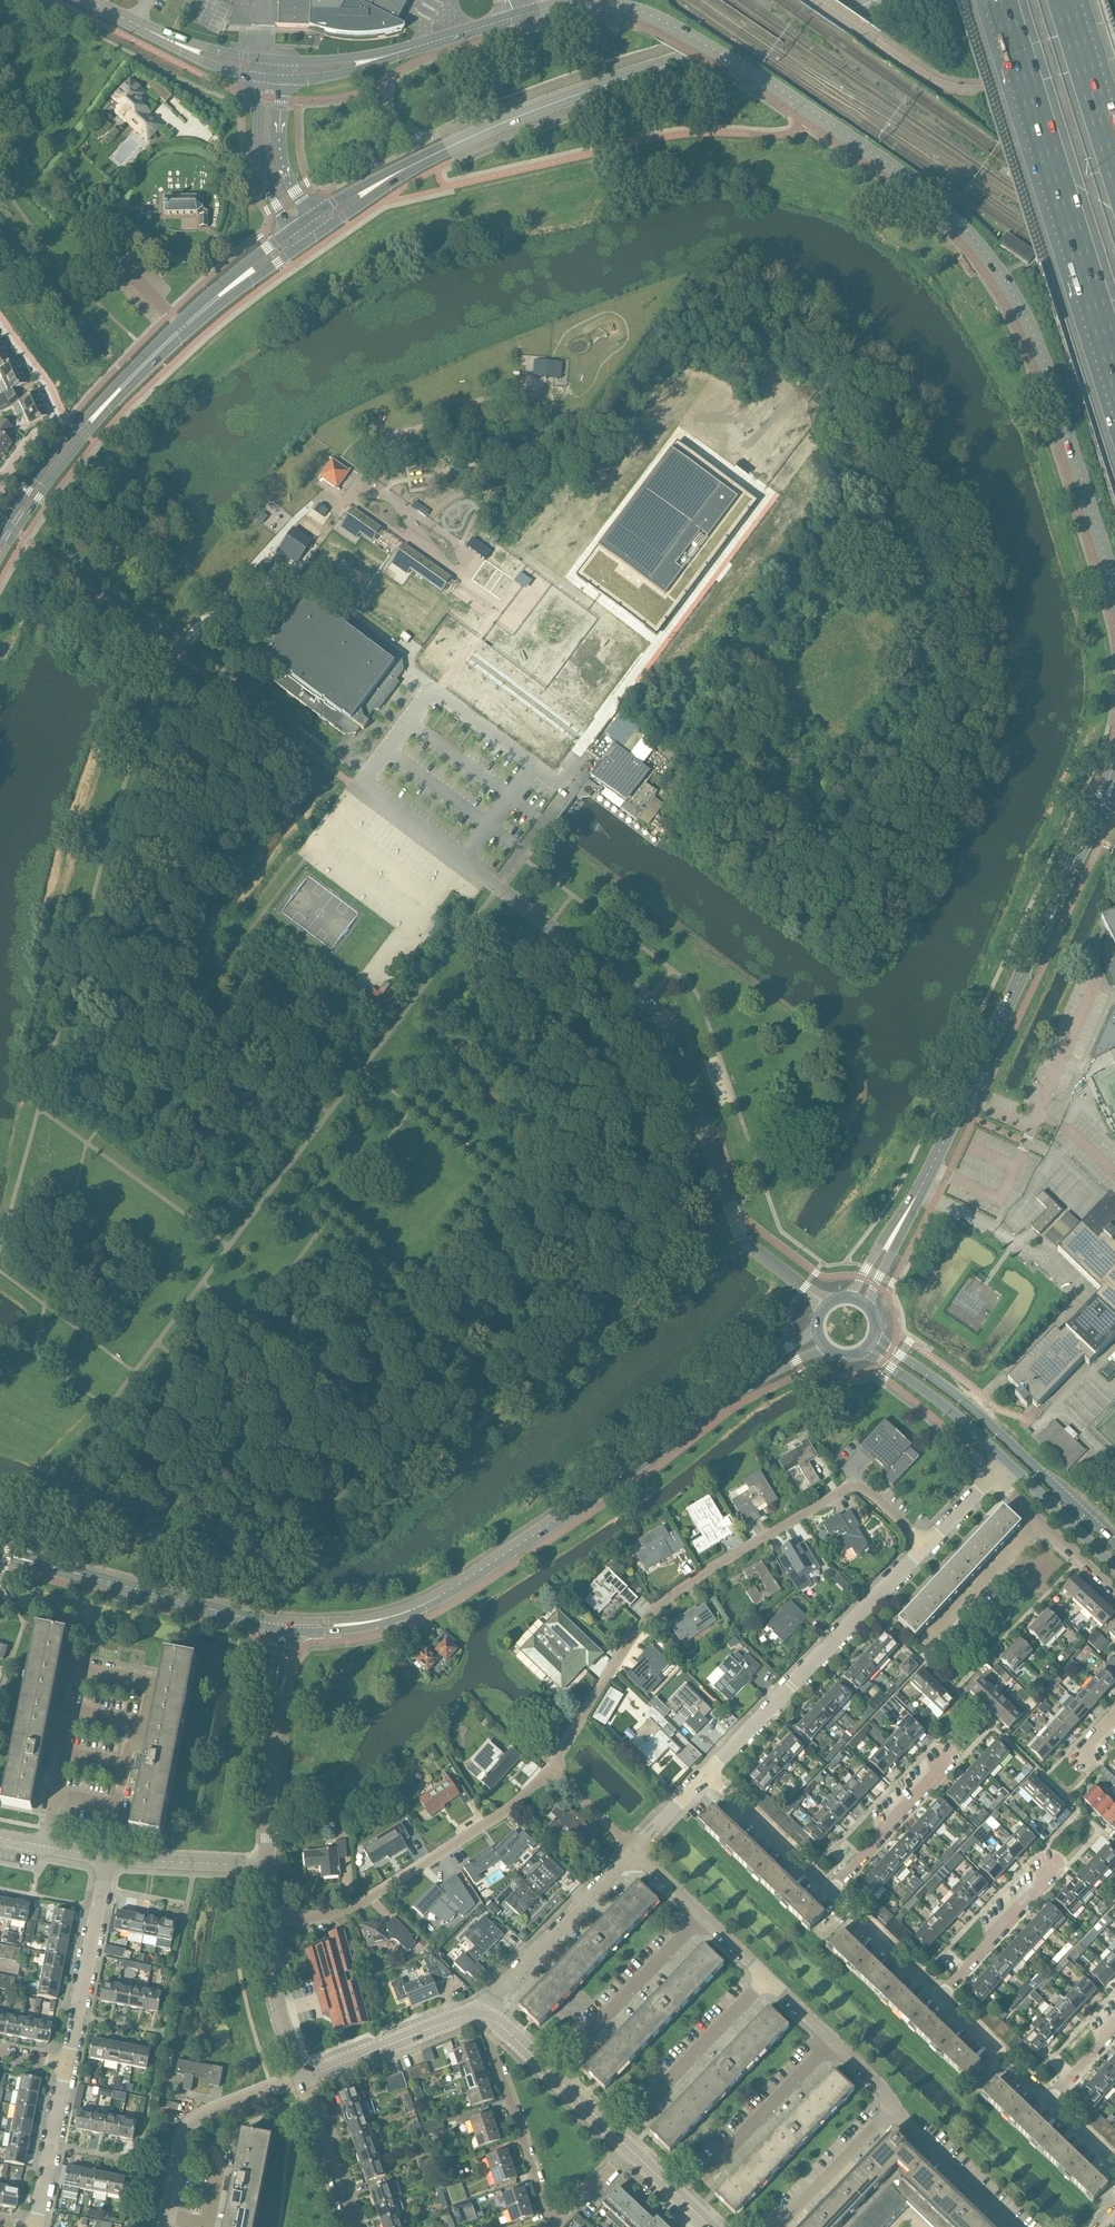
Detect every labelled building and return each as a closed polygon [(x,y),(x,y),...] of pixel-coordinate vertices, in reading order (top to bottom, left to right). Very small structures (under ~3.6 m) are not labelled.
[(151,2),(175,15),(182,0),(152,0),(151,2)] [(402,25),(397,23),(408,1),(409,0),(280,0),(279,26),(278,26),(278,27),(318,29),(317,31),(325,33),(338,36),(351,37),(363,37),(376,36),(389,34),(401,31),(401,30),(400,30),(400,26),(401,26),(402,25)] [(148,116),(150,114),(141,105),(141,104),(142,103),(142,102),(142,101),(141,100),(141,99),(140,99),(145,94),(131,80),(113,100),(121,107),(116,112),(128,122),(129,121),(137,127),(135,129),(148,141),(161,127),(148,116)] [(148,87),(166,104),(172,97),(155,82),(154,81),(148,87)] [(196,198),(164,198),(164,214),(198,214),(199,213),(201,215),(201,216),(200,216),(200,228),(208,228),(208,212),(203,209),(203,202),(196,198)] [(1007,233),(1000,243),(999,245),(1028,265),(1034,255),(1036,253),(1007,233)] [(0,356),(0,369),(11,365),(10,364),(5,354),(0,356)] [(2,382),(1,382),(21,373),(15,361),(10,364),(11,365),(0,369),(0,383),(2,382)] [(533,377),(547,378),(561,379),(562,363),(555,363),(552,363),(550,362),(549,362),(534,361),(533,377)] [(26,384),(21,373),(1,382),(2,382),(6,393),(4,394),(7,401),(7,400),(21,394),(18,388),(26,384)] [(23,415),(42,406),(37,394),(23,400),(21,394),(7,400),(7,401),(10,407),(18,404),(23,415)] [(42,406),(23,415),(28,426),(47,417),(42,406)] [(553,414),(552,415),(548,420),(555,424),(559,418),(553,414)] [(0,428),(8,434),(12,428),(0,420),(0,428)] [(0,428),(0,452),(4,455),(11,445),(3,439),(8,434),(0,428)] [(346,505),(351,498),(353,496),(339,486),(347,476),(353,480),(364,463),(355,457),(346,470),(336,463),(340,457),(323,445),(316,454),(329,463),(330,463),(323,474),(317,470),(305,487),(314,493),(324,480),(334,487),(330,493),(346,505)] [(609,556),(588,585),(646,628),(661,608),(672,616),(758,502),(689,450),(682,459),(671,450),(598,548),(609,556)] [(523,472),(518,468),(512,477),(517,480),(523,472)] [(417,512),(417,511),(421,506),(415,502),(412,507),(411,508),(417,512)] [(324,517),(328,512),(328,511),(319,504),(315,511),(314,511),(324,517)] [(262,524),(268,517),(261,512),(255,518),(262,524)] [(354,514),(348,522),(370,537),(375,530),(354,514)] [(346,523),(345,523),(341,528),(355,538),(359,534),(359,533),(358,532),(352,528),(346,524),(346,523)] [(281,546),(300,559),(312,542),(294,529),(281,546)] [(473,539),(467,546),(467,547),(477,554),(485,559),(485,560),(491,552),(473,539)] [(405,546),(395,560),(392,564),(406,574),(409,570),(412,572),(442,593),(442,592),(451,579),(430,564),(426,561),(405,546)] [(273,577),(278,571),(269,565),(269,564),(264,571),(273,577)] [(267,647),(261,654),(265,657),(271,661),(276,665),(276,666),(282,670),(274,680),(273,682),(344,736),(345,736),(346,734),(354,733),(356,734),(360,728),(364,731),(369,723),(366,721),(373,711),(379,710),(396,687),(396,681),(404,671),(402,655),(398,653),(398,652),(397,651),(394,649),(393,648),(358,622),(351,631),(336,620),(334,618),(308,599),(278,639),(271,649),(267,647)] [(404,634),(401,638),(407,643),(411,639),(404,634)] [(801,706),(794,713),(802,721),(808,715),(801,706)] [(593,745),(588,752),(601,761),(595,769),(591,774),(590,776),(604,787),(625,803),(626,803),(621,809),(636,820),(637,819),(638,818),(639,816),(654,797),(657,792),(643,781),(649,772),(650,771),(630,755),(625,752),(635,738),(631,735),(636,728),(620,716),(599,744),(596,747),(593,745)] [(1102,919),(1109,932),(1107,937),(1105,941),(1104,946),(1103,949),(1103,950),(1103,954),(1103,959),(1104,963),(1105,967),(1106,970),(1107,974),(1109,978),(1111,981),(1114,985),(1114,987),(1114,912),(1102,919)] [(1092,1060),(1114,1049),(1114,1008),(1092,1060)] [(1047,1210),(1031,1226),(1040,1235),(1063,1211),(1043,1191),(1036,1199),(1047,1210)] [(1036,1406),(1037,1408),(1084,1360),(1089,1365),(1114,1338),(1114,1202),(1110,1197),(1057,1252),(1101,1294),(1060,1336),(1055,1330),(1008,1379),(1020,1391),(1015,1396),(1027,1408),(1032,1403),(1036,1406)] [(1056,1247),(1079,1223),(1068,1212),(1045,1236),(1056,1247)] [(884,1420),(864,1442),(891,1467),(888,1471),(882,1477),(893,1486),(920,1457),(910,1448),(912,1446),(884,1420)] [(1086,1452),(1054,1421),(1035,1440),(1067,1471),(1086,1452)] [(803,1424),(797,1428),(801,1434),(807,1431),(803,1424)] [(809,1463),(818,1457),(807,1439),(801,1443),(802,1445),(778,1460),(786,1473),(798,1466),(811,1487),(820,1482),(809,1463)] [(776,1501),(759,1472),(743,1481),(749,1491),(735,1499),(750,1523),(759,1518),(754,1510),(766,1503),(768,1506),(776,1501)] [(703,1537),(693,1543),(699,1554),(732,1534),(731,1533),(737,1530),(729,1516),(723,1520),(709,1496),(686,1509),(703,1537)] [(935,1581),(952,1599),(1021,1525),(1003,1508),(935,1581)] [(856,1556),(863,1551),(864,1550),(865,1549),(866,1548),(866,1546),(866,1545),(866,1543),(865,1542),(858,1529),(860,1527),(851,1511),(841,1517),(840,1514),(823,1524),(829,1535),(831,1533),(834,1539),(832,1540),(841,1555),(852,1548),(856,1556)] [(644,1550),(636,1554),(646,1570),(684,1547),(675,1531),(668,1535),(663,1526),(638,1540),(644,1550)] [(796,1541),(782,1549),(788,1559),(781,1563),(799,1592),(811,1585),(806,1576),(812,1572),(809,1567),(816,1564),(814,1561),(804,1544),(799,1546),(796,1541)] [(756,1608),(781,1590),(761,1561),(743,1572),(743,1573),(730,1580),(734,1587),(757,1574),(766,1590),(760,1594),(754,1586),(745,1592),(756,1608)] [(638,1598),(608,1569),(591,1587),(594,1591),(584,1601),(595,1611),(608,1597),(611,1600),(617,1593),(630,1606),(638,1598)] [(1073,1599),(1085,1586),(1075,1577),(1063,1590),(1073,1599)] [(912,1606),(929,1623),(952,1599),(935,1581),(912,1606)] [(847,1583),(842,1588),(846,1593),(846,1592),(851,1587),(847,1583)] [(1085,1586),(1073,1599),(1082,1609),(1095,1596),(1085,1586)] [(1095,1596),(1082,1609),(1092,1618),(1104,1604),(1095,1596)] [(790,1602),(766,1627),(783,1644),(808,1618),(790,1602)] [(1061,1604),(1055,1610),(1059,1614),(1065,1608),(1061,1604)] [(1104,1604),(1092,1618),(1102,1627),(1114,1614),(1104,1604)] [(695,1608),(678,1620),(678,1621),(671,1627),(683,1644),(715,1621),(704,1605),(697,1611),(695,1608)] [(929,1623),(912,1606),(898,1621),(916,1638),(929,1623)] [(1065,1608),(1059,1614),(1063,1617),(1068,1611),(1065,1608)] [(1038,1621),(1055,1637),(1064,1627),(1047,1611),(1038,1621)] [(521,1650),(562,1689),(586,1664),(589,1667),(601,1654),(558,1612),(521,1650)] [(1055,1637),(1038,1621),(1028,1631),(1045,1647),(1055,1637)] [(1075,1629),(1078,1632),(1084,1626),(1080,1623),(1075,1629)] [(29,1810),(38,1765),(42,1765),(49,1760),(51,1753),(41,1751),(64,1634),(39,1629),(4,1805),(29,1810)] [(442,1631),(441,1633),(453,1644),(455,1642),(456,1641),(444,1630),(442,1631)] [(1096,1630),(1086,1640),(1091,1645),(1101,1635),(1096,1630)] [(875,1646),(889,1659),(899,1648),(885,1635),(875,1646)] [(1101,1635),(1091,1645),(1096,1650),(1100,1654),(1106,1648),(1109,1644),(1106,1640),(1101,1635)] [(735,1638),(730,1644),(736,1650),(741,1644),(735,1638)] [(447,1662),(458,1650),(446,1639),(435,1651),(436,1652),(433,1655),(427,1649),(416,1661),(428,1672),(439,1660),(439,1659),(441,1657),(447,1662)] [(640,1667),(630,1677),(647,1693),(658,1682),(659,1683),(676,1666),(660,1640),(641,1660),(642,1661),(638,1665),(640,1667)] [(1010,1650),(1023,1663),(1033,1652),(1019,1640),(1010,1650)] [(1066,1648),(1072,1654),(1076,1650),(1070,1644),(1066,1648)] [(1093,1651),(1086,1644),(1071,1660),(1077,1666),(1078,1667),(1093,1651)] [(889,1659),(875,1646),(865,1656),(879,1669),(889,1659)] [(1072,1654),(1066,1648),(1062,1652),(1069,1658),(1072,1654)] [(1023,1663),(1010,1650),(1000,1659),(1014,1672),(1023,1663)] [(146,1772),(134,1831),(160,1836),(194,1659),(169,1654),(148,1758),(138,1756),(137,1763),(142,1771),(146,1772)] [(725,1675),(714,1687),(720,1693),(728,1701),(748,1681),(747,1681),(751,1677),(760,1668),(746,1654),(737,1663),(730,1656),(718,1668),(725,1675)] [(855,1667),(869,1680),(879,1669),(865,1656),(855,1667)] [(1107,1662),(1106,1664),(1108,1662),(1113,1666),(1114,1664),(1114,1659),(1112,1656),(1107,1662)] [(908,1677),(918,1666),(909,1658),(899,1669),(904,1674),(908,1677)] [(1071,1660),(1067,1664),(1073,1670),(1077,1666),(1071,1660)] [(1106,1664),(1103,1666),(1114,1677),(1114,1669),(1113,1666),(1108,1662),(1106,1664)] [(996,1664),(991,1669),(1001,1679),(1006,1674),(996,1664)] [(844,1678),(841,1682),(844,1685),(853,1693),(854,1694),(856,1692),(858,1690),(858,1691),(869,1680),(855,1667),(844,1678)] [(1106,1693),(1114,1684),(1114,1682),(1102,1670),(1093,1681),(1106,1693)] [(921,1694),(933,1681),(922,1671),(910,1684),(921,1694)] [(1038,1677),(1044,1683),(1048,1679),(1042,1673),(1038,1677)] [(904,1674),(899,1679),(903,1683),(908,1677),(904,1674)] [(1006,1674),(1001,1679),(1005,1683),(1010,1678),(1006,1674)] [(1056,1675),(1052,1679),(1058,1685),(1062,1681),(1056,1675)] [(1034,1681),(1041,1687),(1044,1683),(1038,1677),(1034,1681)] [(979,1701),(992,1688),(982,1679),(970,1692),(979,1701)] [(1052,1680),(1049,1683),(1055,1689),(1058,1685),(1052,1679),(1052,1680)] [(931,1704),(943,1691),(933,1681),(921,1694),(931,1704)] [(1084,1690),(1097,1703),(1106,1693),(1093,1681),(1084,1690)] [(711,1710),(685,1685),(666,1705),(676,1714),(683,1706),(694,1717),(693,1719),(691,1717),(685,1724),(696,1734),(708,1722),(704,1718),(711,1710)] [(827,1696),(841,1709),(851,1699),(837,1686),(827,1696)] [(992,1688),(979,1701),(989,1711),(1002,1698),(992,1688)] [(621,1695),(611,1689),(594,1718),(604,1724),(621,1695)] [(890,1689),(885,1694),(888,1698),(889,1698),(893,1693),(890,1689)] [(1025,1692),(1022,1689),(1016,1694),(1020,1698),(1025,1692)] [(1097,1703),(1084,1690),(1075,1700),(1088,1713),(1097,1703)] [(931,1704),(928,1708),(932,1711),(939,1718),(954,1702),(943,1691),(931,1704)] [(1024,1702),(1029,1696),(1025,1692),(1020,1698),(1024,1702)] [(841,1709),(827,1696),(817,1707),(831,1720),(841,1709)] [(1088,1713),(1075,1700),(1071,1697),(1062,1707),(1066,1710),(1079,1723),(1088,1713)] [(1002,1698),(989,1711),(999,1720),(1012,1707),(1011,1707),(1002,1698)] [(655,1699),(649,1705),(663,1718),(669,1712),(655,1699)] [(886,1705),(880,1711),(884,1715),(886,1717),(894,1709),(902,1716),(906,1711),(893,1699),(886,1705)] [(905,1699),(901,1703),(906,1708),(910,1704),(905,1699)] [(873,1701),(868,1707),(870,1709),(874,1713),(879,1707),(873,1701)] [(1041,1706),(1047,1711),(1051,1707),(1044,1702),(1041,1706)] [(1012,1707),(999,1720),(1009,1730),(1025,1713),(1015,1703),(1011,1707),(1012,1707)] [(910,1704),(906,1708),(913,1715),(917,1711),(910,1704)] [(1037,1709),(1044,1715),(1047,1711),(1041,1706),(1037,1709)] [(831,1720),(817,1707),(807,1718),(821,1730),(821,1731),(824,1734),(828,1729),(825,1726),(831,1720)] [(638,1735),(631,1742),(653,1764),(668,1749),(676,1756),(682,1750),(661,1731),(668,1724),(652,1708),(645,1715),(649,1720),(636,1733),(638,1735)] [(1056,1720),(1070,1733),(1079,1723),(1066,1710),(1056,1720)] [(874,1718),(878,1721),(884,1715),(880,1711),(874,1718)] [(921,1715),(917,1719),(924,1725),(928,1721),(925,1718),(921,1715)] [(897,1727),(900,1730),(914,1743),(924,1733),(907,1716),(897,1727)] [(1053,1717),(1044,1727),(1047,1730),(1061,1742),(1070,1733),(1056,1720),(1053,1717)] [(821,1730),(807,1718),(797,1728),(798,1729),(810,1741),(811,1741),(821,1731),(821,1730)] [(857,1724),(861,1728),(866,1722),(862,1718),(857,1724)] [(852,1719),(848,1723),(853,1728),(851,1730),(855,1734),(861,1728),(857,1724),(852,1719)] [(1023,1725),(1029,1731),(1032,1727),(1026,1721),(1023,1725)] [(1020,1729),(1026,1735),(1029,1731),(1023,1725),(1020,1729)] [(860,1732),(864,1736),(870,1730),(866,1726),(860,1732)] [(798,1729),(795,1732),(808,1744),(810,1741),(798,1729)] [(844,1734),(850,1739),(853,1736),(849,1732),(847,1730),(844,1734)] [(914,1743),(900,1730),(890,1740),(904,1753),(914,1743)] [(1038,1740),(1052,1752),(1061,1742),(1047,1730),(1038,1740)] [(855,1738),(848,1745),(853,1750),(866,1737),(864,1736),(860,1732),(855,1738)] [(780,1747),(792,1759),(793,1760),(804,1749),(790,1736),(780,1747)] [(842,1739),(837,1745),(841,1749),(847,1743),(846,1743),(842,1739)] [(880,1751),(894,1764),(904,1753),(890,1740),(880,1751)] [(1052,1752),(1038,1740),(1037,1741),(1029,1750),(1041,1760),(1043,1762),(1052,1752)] [(471,1762),(465,1768),(477,1779),(492,1791),(521,1758),(511,1748),(505,1756),(489,1742),(471,1762)] [(986,1753),(999,1765),(1009,1754),(1001,1747),(996,1742),(986,1753)] [(1005,1743),(1001,1747),(1009,1754),(1012,1749),(1005,1743)] [(837,1745),(831,1751),(832,1752),(835,1755),(841,1749),(837,1745)] [(793,1760),(792,1759),(780,1747),(770,1758),(785,1772),(784,1771),(793,1760)] [(869,1762),(884,1775),(894,1764),(880,1751),(869,1762)] [(999,1765),(986,1753),(976,1764),(989,1776),(999,1765)] [(834,1760),(838,1763),(844,1757),(840,1754),(834,1760)] [(785,1772),(770,1758),(760,1768),(775,1782),(785,1772)] [(828,1766),(832,1770),(838,1763),(834,1760),(828,1766)] [(989,1776),(976,1764),(966,1774),(980,1786),(989,1776)] [(853,1778),(868,1792),(878,1781),(864,1767),(853,1778)] [(762,1792),(764,1793),(764,1792),(774,1782),(775,1783),(775,1782),(760,1768),(750,1779),(754,1784),(759,1788),(763,1791),(762,1792)] [(809,1775),(812,1778),(818,1772),(814,1769),(809,1775)] [(1021,1774),(1019,1777),(1011,1769),(1008,1773),(1015,1780),(1019,1784),(1025,1778),(1021,1774)] [(1113,1786),(1114,1784),(1114,1778),(1105,1769),(1101,1774),(1104,1777),(1109,1782),(1113,1786)] [(980,1786),(966,1774),(957,1785),(969,1797),(980,1786)] [(812,1778),(809,1775),(803,1781),(807,1784),(812,1778)] [(814,1781),(818,1785),(824,1778),(820,1775),(814,1781)] [(1031,1800),(1044,1787),(1033,1777),(1021,1790),(1031,1800)] [(868,1792),(853,1778),(844,1788),(858,1802),(868,1792)] [(449,1779),(418,1799),(430,1817),(445,1808),(444,1806),(459,1797),(464,1805),(471,1800),(457,1779),(452,1782),(449,1779)] [(1009,1786),(1013,1790),(1019,1784),(1015,1780),(1009,1786)] [(818,1785),(814,1781),(809,1787),(813,1790),(818,1785)] [(759,1788),(754,1784),(744,1794),(749,1799),(759,1788)] [(1098,1784),(1095,1787),(1094,1787),(1082,1800),(1092,1809),(1104,1796),(1104,1797),(1108,1793),(1098,1784)] [(858,1802),(844,1788),(843,1789),(839,1785),(835,1789),(839,1793),(833,1799),(848,1813),(858,1802)] [(969,1797),(957,1785),(946,1796),(959,1808),(969,1797)] [(1042,1810),(1054,1797),(1044,1787),(1031,1800),(1042,1810)] [(764,1793),(762,1792),(763,1791),(759,1788),(749,1799),(754,1804),(764,1793)] [(789,1796),(793,1799),(798,1793),(794,1790),(789,1796)] [(769,1797),(764,1793),(754,1804),(759,1808),(769,1797)] [(996,1800),(1000,1804),(1005,1799),(1001,1795),(996,1800)] [(783,1802),(787,1806),(793,1799),(789,1796),(783,1802)] [(795,1802),(798,1805),(804,1799),(800,1796),(795,1802)] [(1102,1819),(1114,1806),(1104,1797),(1104,1796),(1092,1809),(1102,1819)] [(769,1797),(759,1808),(763,1813),(774,1802),(769,1797)] [(1054,1797),(1042,1810),(1053,1821),(1058,1816),(1065,1808),(1066,1808),(1054,1797)] [(848,1813),(833,1799),(823,1810),(837,1823),(848,1813)] [(930,1811),(943,1823),(953,1812),(940,1800),(930,1811)] [(989,1807),(993,1811),(1000,1804),(996,1800),(989,1807)] [(774,1802),(763,1813),(768,1817),(779,1807),(774,1802)] [(795,1802),(789,1808),(793,1812),(799,1806),(798,1805),(795,1802)] [(1012,1802),(1008,1805),(1017,1814),(1021,1811),(1012,1802)] [(562,1803),(551,1814),(556,1819),(547,1828),(556,1837),(565,1828),(586,1847),(597,1836),(562,1803)] [(1114,1824),(1114,1807),(1114,1806),(1102,1819),(1111,1828),(1114,1824)] [(783,1811),(779,1807),(768,1817),(773,1822),(783,1811)] [(726,1850),(741,1835),(713,1808),(698,1823),(726,1850)] [(1065,1808),(1058,1816),(1062,1820),(1070,1813),(1065,1808)] [(837,1823),(823,1810),(813,1820),(828,1834),(837,1823)] [(783,1811),(773,1822),(778,1827),(788,1816),(783,1811)] [(943,1823),(930,1811),(919,1822),(933,1834),(943,1823)] [(977,1828),(989,1815),(985,1811),(973,1824),(977,1828)] [(991,1817),(995,1821),(1001,1815),(997,1811),(991,1817)] [(1021,1811),(1017,1814),(1024,1821),(1028,1817),(1021,1811)] [(782,1831),(792,1821),(793,1821),(788,1816),(778,1827),(782,1831)] [(991,1817),(981,1827),(985,1831),(988,1834),(992,1829),(989,1827),(995,1821),(991,1817)] [(807,1834),(812,1839),(817,1844),(828,1834),(813,1820),(803,1830),(802,1830),(807,1834)] [(793,1821),(792,1821),(782,1831),(788,1836),(798,1825),(793,1821)] [(933,1834),(919,1822),(910,1832),(923,1844),(933,1834)] [(377,1841),(363,1849),(373,1865),(388,1857),(389,1859),(407,1848),(403,1842),(409,1838),(400,1824),(376,1838),(377,1841)] [(792,1840),(802,1830),(798,1825),(788,1836),(792,1840)] [(977,1832),(971,1838),(975,1842),(985,1831),(981,1827),(977,1832)] [(1013,1838),(1025,1850),(1035,1839),(1023,1827),(1013,1838)] [(970,1828),(960,1838),(963,1842),(974,1832),(970,1828)] [(802,1830),(792,1840),(797,1845),(807,1834),(802,1830)] [(470,1864),(464,1868),(475,1885),(477,1883),(476,1882),(475,1883),(471,1878),(501,1859),(508,1865),(506,1867),(507,1868),(509,1866),(528,1845),(533,1849),(537,1844),(523,1831),(519,1835),(514,1831),(503,1843),(495,1851),(494,1852),(491,1847),(468,1862),(470,1864)] [(923,1844),(910,1832),(900,1843),(913,1855),(923,1844)] [(807,1834),(797,1845),(802,1850),(812,1839),(807,1834)] [(741,1835),(726,1850),(754,1877),(769,1862),(741,1835)] [(1025,1850),(1013,1838),(1002,1848),(1015,1860),(1025,1850)] [(319,1850),(304,1852),(306,1868),(321,1867),(322,1878),(341,1877),(339,1859),(347,1858),(345,1841),(336,1842),(336,1848),(319,1850)] [(900,1843),(890,1854),(903,1865),(909,1859),(913,1863),(917,1858),(913,1855),(900,1843)] [(955,1844),(949,1849),(953,1853),(959,1847),(955,1843),(955,1844)] [(970,1848),(966,1844),(960,1850),(961,1850),(965,1854),(970,1848)] [(1108,1870),(1112,1873),(1114,1870),(1114,1856),(1106,1847),(1096,1857),(1108,1869),(1108,1870)] [(1015,1860),(1002,1848),(997,1853),(994,1850),(989,1855),(1005,1871),(1015,1860)] [(949,1849),(944,1854),(948,1858),(953,1853),(949,1849)] [(951,1872),(963,1859),(957,1853),(945,1866),(951,1872)] [(544,1863),(509,1899),(516,1906),(513,1909),(510,1913),(516,1919),(519,1915),(522,1912),(523,1913),(539,1896),(540,1897),(559,1877),(564,1871),(546,1854),(541,1859),(544,1862),(544,1863)] [(903,1865),(890,1854),(880,1864),(893,1876),(903,1865)] [(1005,1871),(989,1855),(978,1866),(986,1873),(983,1875),(992,1884),(1005,1871)] [(1108,1869),(1096,1857),(1086,1868),(1098,1880),(1102,1884),(1106,1879),(1102,1876),(1108,1870),(1108,1869)] [(769,1862),(754,1877),(782,1904),(797,1888),(769,1862)] [(893,1876),(880,1864),(870,1875),(883,1887),(893,1876)] [(934,1865),(929,1870),(933,1874),(938,1869),(934,1865)] [(1098,1880),(1086,1868),(1076,1879),(1089,1890),(1088,1891),(1092,1894),(1097,1890),(1092,1886),(1098,1880)] [(924,1883),(928,1880),(933,1874),(929,1870),(920,1880),(924,1883)] [(960,1881),(964,1884),(965,1884),(977,1896),(987,1886),(971,1870),(960,1881)] [(946,1878),(939,1872),(935,1877),(941,1883),(946,1878)] [(872,1896),(872,1897),(874,1899),(873,1898),(883,1887),(870,1875),(860,1886),(869,1894),(872,1896)] [(435,1885),(413,1907),(423,1917),(428,1912),(431,1908),(448,1924),(458,1913),(463,1917),(475,1904),(457,1876),(456,1876),(457,1878),(440,1889),(438,1888),(435,1885)] [(1066,1889),(1079,1901),(1088,1891),(1089,1890),(1076,1879),(1066,1889)] [(909,1891),(913,1895),(923,1884),(919,1880),(909,1891)] [(967,1907),(977,1896),(965,1884),(964,1884),(960,1881),(950,1892),(954,1895),(955,1895),(967,1907)] [(936,1888),(930,1882),(925,1887),(929,1890),(932,1893),(936,1888)] [(519,2007),(539,2027),(579,1986),(659,1903),(638,1883),(519,2007)] [(929,1890),(925,1887),(915,1897),(919,1901),(929,1890)] [(797,1888),(782,1904),(810,1931),(825,1915),(797,1888)] [(1079,1901),(1066,1889),(1056,1901),(1072,1916),(1083,1905),(1078,1901),(1079,1901)] [(904,1897),(908,1901),(913,1895),(909,1891),(904,1897)] [(872,1897),(872,1896),(869,1894),(860,1904),(864,1909),(874,1899),(872,1897)] [(944,1905),(957,1918),(967,1907),(955,1895),(954,1895),(944,1905)] [(915,1897),(908,1904),(912,1908),(919,1901),(915,1897)] [(0,1899),(0,1919),(11,1921),(14,1902),(0,1899)] [(869,1913),(879,1903),(874,1899),(864,1909),(869,1913)] [(1110,1900),(1105,1905),(1109,1909),(1114,1904),(1110,1900)] [(25,1924),(29,1905),(14,1902),(11,1921),(25,1924)] [(491,1902),(486,1907),(497,1916),(501,1912),(491,1902)] [(874,1918),(884,1908),(879,1903),(869,1913),(874,1918)] [(481,1904),(474,1912),(475,1913),(479,1917),(487,1909),(482,1905),(481,1904)] [(957,1918),(944,1905),(934,1916),(947,1928),(957,1918)] [(1049,1905),(1039,1916),(1052,1928),(1055,1931),(1066,1920),(1049,1905)] [(1109,1909),(1105,1905),(1099,1912),(1103,1915),(1109,1909)] [(889,1913),(893,1916),(898,1910),(894,1907),(889,1913)] [(879,1923),(889,1913),(884,1908),(874,1918),(879,1923)] [(31,1909),(29,1920),(36,1922),(38,1911),(31,1909)] [(72,1915),(53,1911),(50,1925),(70,1929),(72,1915)] [(119,1911),(115,1931),(129,1934),(133,1914),(119,1911)] [(895,1918),(898,1922),(899,1922),(904,1916),(900,1912),(895,1918)] [(893,1917),(893,1918),(894,1917),(893,1916),(889,1913),(879,1923),(884,1927),(893,1917)] [(133,1914),(129,1934),(143,1937),(147,1917),(133,1914)] [(475,1947),(466,1956),(463,1954),(454,1963),(465,1974),(467,1972),(476,1981),(486,1971),(477,1963),(504,1935),(484,1916),(465,1937),(475,1947)] [(947,1928),(934,1916),(924,1926),(937,1939),(947,1928)] [(1042,1938),(1052,1928),(1039,1916),(1029,1926),(1042,1938)] [(1089,1923),(1092,1926),(1098,1919),(1095,1916),(1089,1923)] [(147,1917),(143,1937),(157,1939),(161,1920),(147,1917)] [(369,1946),(392,1939),(396,1940),(408,1952),(416,1943),(411,1938),(412,1937),(407,1932),(408,1931),(393,1917),(388,1923),(384,1924),(383,1921),(364,1926),(369,1946)] [(893,1918),(893,1917),(884,1927),(889,1932),(898,1922),(895,1918),(894,1917),(893,1918)] [(1106,1928),(1110,1924),(1104,1918),(1100,1922),(1106,1928)] [(161,1920),(157,1939),(172,1942),(176,1923),(161,1920)] [(39,1923),(28,1921),(27,1927),(38,1930),(39,1923)] [(903,1926),(899,1922),(898,1922),(889,1932),(893,1936),(903,1926)] [(1106,1928),(1100,1922),(1093,1930),(1099,1935),(1106,1928)] [(47,1939),(49,1940),(67,1943),(70,1929),(50,1925),(47,1939)] [(899,1941),(908,1931),(903,1926),(893,1936),(899,1941)] [(924,1926),(914,1937),(918,1941),(927,1949),(937,1939),(924,1926)] [(1042,1938),(1029,1926),(1019,1937),(1032,1949),(1042,1938)] [(332,1943),(305,1950),(312,1979),(313,1979),(314,1983),(322,2013),(328,2011),(331,2010),(333,2010),(338,2031),(345,2029),(369,2022),(358,1979),(344,1929),(343,1929),(341,1930),(329,1933),(332,1943)] [(524,1930),(519,1935),(524,1939),(529,1935),(524,1930)] [(854,1973),(869,1957),(841,1931),(826,1946),(854,1973)] [(903,1945),(912,1935),(908,1931),(899,1941),(903,1945)] [(8,1933),(6,1944),(15,1946),(15,1945),(17,1935),(8,1933)] [(24,1940),(23,1943),(31,1944),(32,1942),(32,1941),(37,1942),(37,1938),(32,1937),(33,1936),(25,1935),(24,1940)] [(912,1935),(903,1945),(908,1951),(918,1941),(914,1937),(912,1935)] [(1032,1949),(1019,1937),(1009,1948),(1022,1960),(1032,1949)] [(1069,1943),(1072,1947),(1078,1941),(1074,1937),(1069,1943)] [(45,1953),(47,1954),(64,1957),(67,1943),(49,1940),(47,1939),(45,1953)] [(1084,1939),(1080,1943),(1084,1946),(1086,1948),(1090,1945),(1084,1939)] [(1072,1947),(1069,1943),(1059,1953),(1063,1957),(1072,1947)] [(1074,1949),(1078,1953),(1084,1946),(1080,1943),(1074,1949)] [(106,1945),(104,1955),(110,1956),(115,1957),(116,1949),(117,1947),(106,1945)] [(430,1945),(425,1951),(430,1954),(430,1955),(431,1954),(435,1950),(430,1945)] [(7,1946),(4,1959),(10,1961),(13,1947),(7,1946)] [(704,1946),(584,2070),(605,2090),(724,1965),(704,1946)] [(13,1947),(10,1961),(18,1962),(20,1949),(13,1947)] [(1022,1960),(1009,1948),(999,1958),(1012,1970),(1022,1960)] [(42,1967),(44,1968),(61,1971),(64,1957),(47,1954),(45,1953),(42,1967)] [(1063,1957),(1059,1953),(1049,1964),(1053,1968),(1063,1957)] [(1114,1975),(1114,1956),(1112,1953),(1102,1963),(1114,1975)] [(402,1979),(391,1984),(398,2002),(409,1998),(412,2006),(439,1996),(435,1986),(444,1982),(443,1980),(452,1977),(451,1973),(438,1960),(437,1960),(432,1955),(423,1958),(428,1969),(430,1975),(431,1977),(405,1987),(404,1985),(402,1979)] [(882,1999),(896,1984),(869,1957),(854,1973),(882,1999)] [(1012,1970),(999,1958),(990,1969),(1003,1981),(1012,1970)] [(1114,1975),(1102,1963),(1091,1974),(1104,1986),(1114,1975)] [(1053,1968),(1049,1964),(1039,1975),(1043,1978),(1053,1968)] [(1060,1964),(1054,1971),(1058,1974),(1064,1968),(1060,1964)] [(39,1981),(41,1982),(59,1985),(61,1971),(44,1968),(42,1967),(39,1981)] [(1003,1981),(990,1969),(980,1980),(992,1992),(1003,1981)] [(1032,1970),(1028,1975),(1033,1980),(1038,1975),(1032,1970)] [(1033,1981),(1037,1984),(1043,1978),(1039,1975),(1033,1981)] [(1050,1975),(1044,1980),(1048,1984),(1054,1979),(1050,1975)] [(7,1977),(5,1990),(12,1991),(14,1978),(7,1977)] [(1074,1989),(1087,2001),(1097,1991),(1084,1979),(1074,1989)] [(982,2002),(983,2004),(984,2003),(983,2002),(992,1992),(980,1980),(970,1991),(979,1999),(982,2002)] [(1044,1980),(1038,1987),(1042,1991),(1048,1984),(1044,1980)] [(36,1996),(56,2000),(59,1985),(41,1982),(39,1981),(36,1996)] [(105,1982),(101,2001),(115,2004),(119,1987),(119,1985),(105,1982)] [(910,2026),(924,2011),(896,1984),(882,1999),(910,2026)] [(119,1985),(119,1987),(115,2004),(129,2007),(133,1990),(133,1988),(119,1985)] [(133,1988),(133,1990),(129,2007),(143,2010),(147,1990),(133,1988)] [(1087,2001),(1074,1989),(1064,1999),(1077,2011),(1087,2001)] [(158,2013),(162,1993),(147,1990),(143,2010),(158,2013)] [(1019,1990),(1016,1993),(1018,1996),(1022,1999),(1025,1996),(1019,1990)] [(1022,1999),(1018,1996),(1008,2007),(1012,2010),(1022,1999)] [(1024,2002),(1028,2005),(1034,2000),(1030,1996),(1024,2002)] [(1056,2001),(1050,2007),(1054,2010),(1067,2022),(1077,2011),(1064,1999),(1064,2000),(1060,1996),(1056,2001)] [(982,2002),(979,1999),(969,2009),(974,2013),(983,2004),(982,2002)] [(1028,2005),(1024,2002),(1018,2008),(1022,2012),(1028,2005)] [(989,2008),(984,2003),(983,2004),(974,2013),(979,2018),(989,2008)] [(1054,2010),(1050,2007),(1039,2017),(1044,2021),(1044,2020),(1057,2032),(1067,2022),(1054,2010)] [(768,2008),(650,2132),(670,2152),(708,2112),(789,2028),(768,2008)] [(989,2008),(979,2018),(984,2023),(993,2013),(989,2008)] [(937,2053),(952,2038),(924,2011),(910,2026),(937,2053)] [(998,2017),(1002,2021),(1008,2015),(1004,2011),(998,2017)] [(993,2013),(984,2023),(988,2027),(998,2017),(993,2013)] [(9,2016),(0,2014),(0,2034),(5,2035),(9,2016)] [(9,2016),(5,2035),(19,2038),(23,2019),(9,2016)] [(1003,2022),(1002,2022),(1003,2022),(1002,2021),(998,2017),(988,2027),(993,2032),(1003,2022)] [(1004,2023),(1008,2027),(1013,2021),(1010,2017),(1004,2023)] [(1057,2032),(1044,2020),(1044,2021),(1039,2017),(1029,2027),(1033,2031),(1034,2031),(1047,2043),(1057,2032)] [(33,2041),(37,2022),(23,2019),(19,2038),(33,2041)] [(47,2044),(51,2024),(37,2022),(33,2041),(47,2044)] [(1002,2022),(1003,2022),(993,2032),(998,2037),(1008,2027),(1004,2023),(1003,2022),(1002,2022)] [(1008,2027),(998,2037),(1003,2042),(1012,2031),(1008,2027)] [(1012,2031),(1003,2042),(1008,2046),(1017,2036),(1012,2031)] [(1023,2042),(1027,2046),(1036,2054),(1047,2043),(1034,2031),(1033,2031),(1023,2042)] [(1017,2036),(1008,2046),(1012,2051),(1022,2041),(1017,2036)] [(952,2038),(937,2053),(965,2080),(980,2064),(952,2038)] [(93,2039),(90,2059),(104,2062),(108,2042),(93,2039)] [(1022,2041),(1012,2051),(1017,2056),(1027,2046),(1023,2042),(1022,2041)] [(118,2064),(119,2062),(122,2045),(108,2042),(104,2062),(118,2064)] [(132,2067),(133,2065),(136,2048),(122,2045),(119,2062),(118,2064),(132,2067)] [(458,2067),(480,2059),(475,2045),(453,2052),(458,2066),(458,2067)] [(147,2070),(150,2050),(136,2048),(133,2065),(132,2067),(147,2070)] [(462,2080),(484,2073),(480,2059),(458,2067),(458,2066),(453,2068),(455,2075),(460,2073),(462,2080)] [(209,2085),(211,2086),(219,2087),(223,2068),(178,2060),(175,2074),(185,2076),(183,2090),(191,2092),(193,2080),(194,2078),(210,2081),(209,2085)] [(418,2066),(423,2078),(431,2076),(427,2063),(418,2066)] [(1113,2087),(1114,2085),(1114,2069),(1109,2063),(1099,2074),(1113,2087)] [(412,2068),(417,2080),(423,2078),(418,2066),(412,2068)] [(417,2080),(412,2068),(406,2070),(410,2083),(417,2080)] [(834,2071),(715,2195),(735,2215),(855,2091),(834,2071)] [(407,2088),(402,2073),(395,2075),(400,2090),(407,2088)] [(484,2073),(462,2080),(465,2087),(460,2089),(462,2096),(467,2094),(489,2087),(484,2073)] [(1113,2087),(1099,2074),(1089,2084),(1104,2098),(1113,2087)] [(388,2078),(393,2093),(400,2090),(395,2075),(388,2078)] [(40,2081),(20,2077),(17,2092),(37,2095),(40,2081)] [(393,2093),(388,2078),(382,2080),(387,2095),(393,2093)] [(1009,2122),(1024,2107),(996,2080),(981,2095),(1009,2122)] [(1093,2109),(1104,2098),(1089,2084),(1079,2095),(1085,2101),(1090,2106),(1093,2108),(1093,2109)] [(343,2110),(366,2102),(361,2087),(338,2095),(343,2110)] [(420,2087),(413,2090),(415,2096),(422,2093),(420,2087)] [(489,2087),(467,2094),(472,2108),(494,2101),(489,2087)] [(99,2088),(98,2095),(107,2097),(109,2090),(99,2088)] [(15,2106),(32,2109),(34,2109),(37,2095),(17,2092),(15,2106)] [(424,2100),(422,2094),(422,2093),(415,2096),(417,2102),(424,2100)] [(407,2104),(413,2102),(410,2094),(404,2096),(407,2104)] [(1090,2106),(1085,2101),(1076,2111),(1080,2116),(1090,2106)] [(348,2124),(366,2118),(371,2116),(366,2102),(343,2110),(348,2124)] [(409,2112),(415,2110),(413,2102),(407,2104),(409,2112)] [(34,2109),(32,2109),(15,2106),(12,2120),(31,2123),(34,2109)] [(1093,2108),(1090,2106),(1080,2116),(1085,2120),(1095,2110),(1093,2109),(1093,2108)] [(1024,2107),(1009,2122),(1037,2149),(1052,2133),(1024,2107)] [(80,2110),(76,2129),(90,2132),(94,2112),(80,2110)] [(1085,2120),(1090,2125),(1100,2115),(1095,2110),(1085,2120)] [(94,2112),(90,2132),(104,2135),(108,2115),(94,2112)] [(474,2135),(496,2127),(491,2113),(469,2120),(474,2135)] [(1103,2118),(1104,2120),(1109,2125),(1114,2119),(1108,2113),(1103,2118)] [(108,2115),(104,2135),(118,2138),(122,2118),(108,2115)] [(1095,2130),(1104,2120),(1100,2115),(1090,2125),(1095,2130)] [(426,2129),(443,2123),(441,2117),(424,2123),(426,2129)] [(133,2140),(137,2121),(122,2118),(118,2138),(133,2140)] [(352,2138),(371,2132),(366,2118),(348,2124),(352,2138)] [(31,2123),(12,2120),(9,2134),(29,2137),(31,2123)] [(1109,2125),(1106,2121),(1104,2120),(1095,2130),(1099,2134),(1109,2125)] [(420,2123),(414,2125),(416,2133),(422,2131),(420,2123)] [(443,2123),(426,2129),(429,2135),(446,2130),(443,2123)] [(1114,2129),(1111,2127),(1109,2125),(1099,2134),(1104,2139),(1114,2129)] [(496,2127),(474,2135),(479,2149),(501,2141),(496,2127)] [(910,2200),(937,2226),(991,2226),(925,2164),(904,2143),(907,2140),(895,2129),(800,2226),(884,2226),(910,2200)] [(1114,2129),(1104,2139),(1109,2144),(1114,2138),(1114,2130),(1114,2129)] [(357,2153),(376,2146),(373,2138),(376,2137),(374,2131),(371,2132),(352,2138),(357,2153)] [(419,2141),(425,2139),(422,2131),(416,2133),(419,2141)] [(271,2139),(246,2134),(243,2133),(243,2134),(234,2179),(228,2178),(225,2192),(232,2193),(225,2226),(254,2226),(271,2139)] [(1052,2133),(1037,2149),(1065,2176),(1080,2160),(1052,2133)] [(29,2137),(9,2134),(6,2148),(26,2151),(29,2137)] [(362,2167),(381,2161),(376,2146),(357,2153),(362,2167)] [(3,2162),(23,2166),(26,2151),(6,2148),(3,2162)] [(490,2172),(512,2165),(507,2150),(486,2158),(490,2172)] [(454,2156),(437,2162),(439,2168),(456,2162),(454,2156)] [(421,2169),(436,2164),(434,2157),(419,2162),(421,2169)] [(1080,2160),(1065,2176),(1093,2202),(1108,2187),(1080,2160)] [(381,2161),(362,2167),(367,2182),(386,2176),(381,2161)] [(456,2162),(439,2168),(441,2174),(458,2169),(456,2162)] [(423,2176),(438,2171),(436,2164),(421,2169),(423,2176)] [(512,2165),(490,2172),(495,2186),(517,2179),(512,2165)] [(60,2179),(59,2184),(65,2186),(66,2180),(68,2172),(68,2167),(63,2166),(62,2170),(60,2179)] [(65,2186),(64,2192),(78,2195),(79,2189),(80,2187),(83,2170),(68,2167),(68,2172),(66,2180),(65,2186)] [(93,2192),(94,2190),(97,2173),(83,2170),(79,2189),(93,2192)] [(107,2195),(107,2193),(111,2175),(97,2173),(94,2190),(93,2192),(107,2195)] [(122,2198),(125,2178),(111,2175),(107,2193),(107,2195),(122,2198)] [(376,2206),(399,2198),(402,2197),(397,2183),(371,2191),(376,2206)] [(18,2189),(4,2186),(0,2205),(0,2206),(15,2209),(18,2189)] [(507,2209),(528,2202),(524,2188),(502,2195),(507,2209)] [(657,2219),(654,2222),(618,2188),(603,2204),(610,2211),(606,2216),(618,2226),(623,2226),(625,2225),(627,2226),(666,2226),(657,2219)] [(439,2200),(445,2198),(443,2191),(437,2193),(439,2200)] [(465,2194),(450,2199),(450,2200),(452,2205),(468,2200),(465,2194)] [(399,2198),(376,2206),(380,2220),(399,2214),(404,2213),(399,2198)] [(442,2209),(448,2207),(445,2198),(439,2200),(442,2209)] [(470,2200),(452,2206),(455,2213),(459,2225),(467,2222),(463,2210),(473,2206),(471,2200),(470,2200)] [(528,2202),(507,2209),(512,2224),(533,2216),(528,2202)] [(399,2214),(380,2220),(383,2226),(403,2226),(399,2214)]
